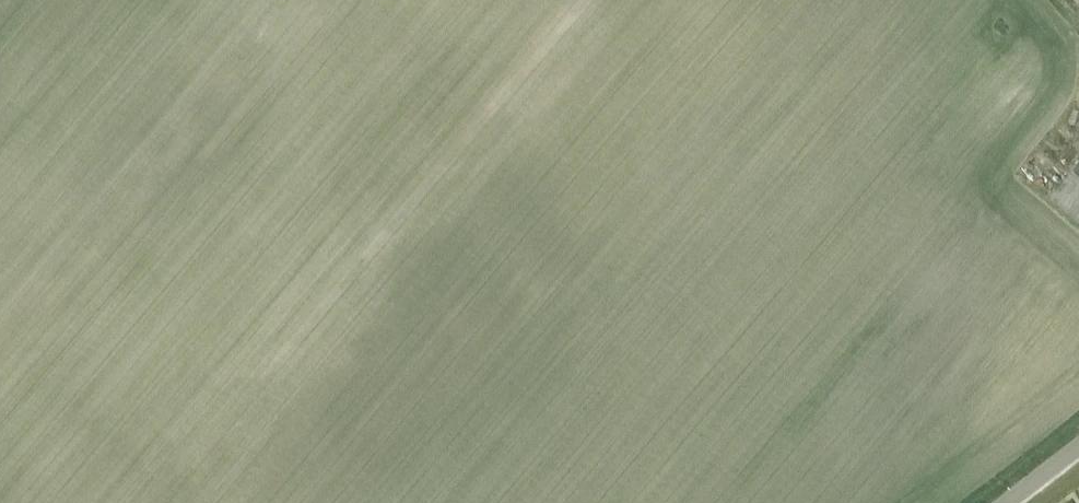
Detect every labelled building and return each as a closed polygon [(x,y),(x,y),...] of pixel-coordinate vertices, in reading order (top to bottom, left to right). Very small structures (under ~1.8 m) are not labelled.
[(1053,199),(1078,223),(1078,169),(1053,199)]
